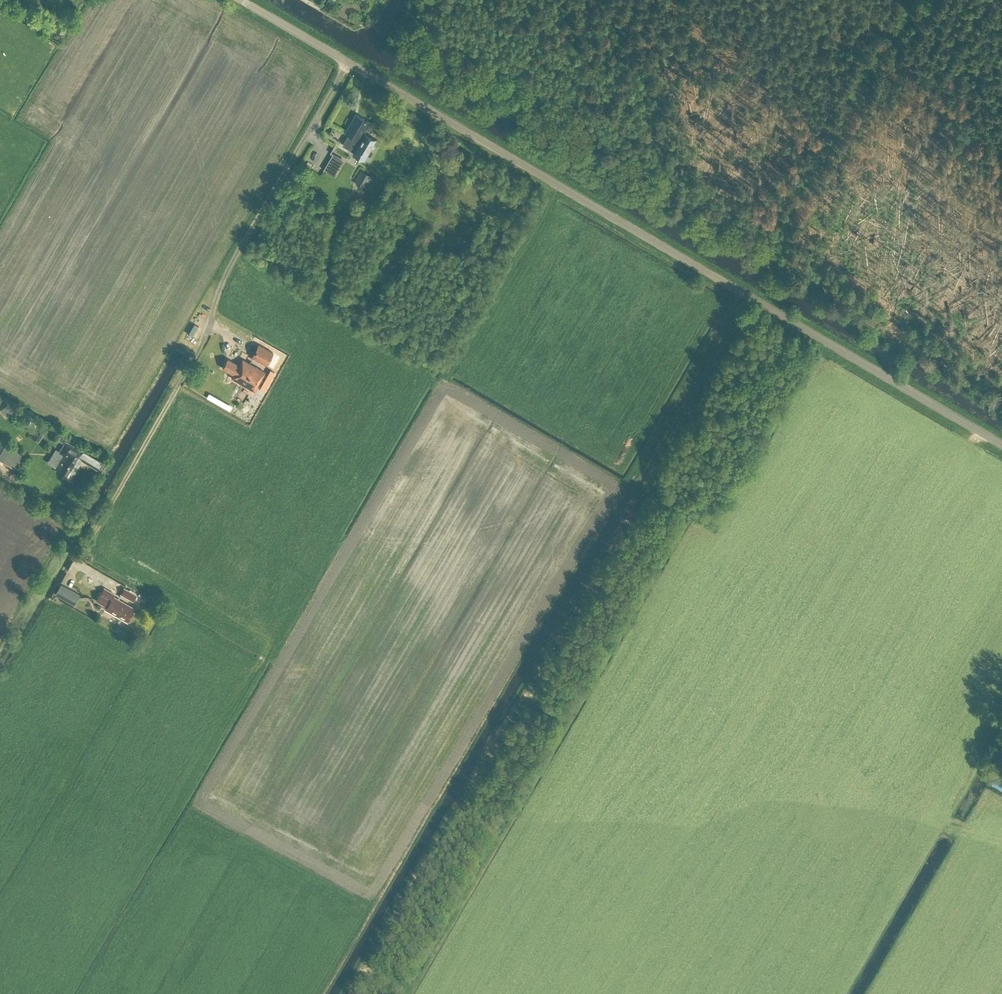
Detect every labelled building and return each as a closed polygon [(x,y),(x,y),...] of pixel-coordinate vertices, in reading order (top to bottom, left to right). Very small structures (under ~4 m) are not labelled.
[(365,160),(377,139),(365,131),(371,121),(356,112),(345,132),(349,134),(343,144),(354,151),(353,153),(365,160)] [(354,181),(366,188),(372,176),(360,169),(354,181)] [(183,316),(176,329),(185,333),(192,320),(183,316)] [(250,357),(265,365),(273,352),(257,343),(250,357)] [(254,391),(265,371),(242,358),(238,364),(227,357),(221,368),(232,374),(230,377),(254,391)] [(270,369),(259,388),(264,391),(274,372),(270,369)] [(46,429),(37,424),(30,436),(40,441),(46,429)] [(56,446),(47,461),(58,467),(56,470),(69,478),(76,467),(73,466),(82,450),(65,440),(60,449),(56,446)] [(100,591),(102,586),(90,581),(88,587),(100,591)] [(61,583),(54,593),(74,604),(80,594),(61,583)] [(115,593),(104,587),(96,600),(106,605),(105,608),(127,621),(135,608),(113,596),(115,593)] [(120,593),(132,601),(136,594),(124,587),(120,593)] [(154,603),(149,612),(154,615),(159,606),(154,603)]
